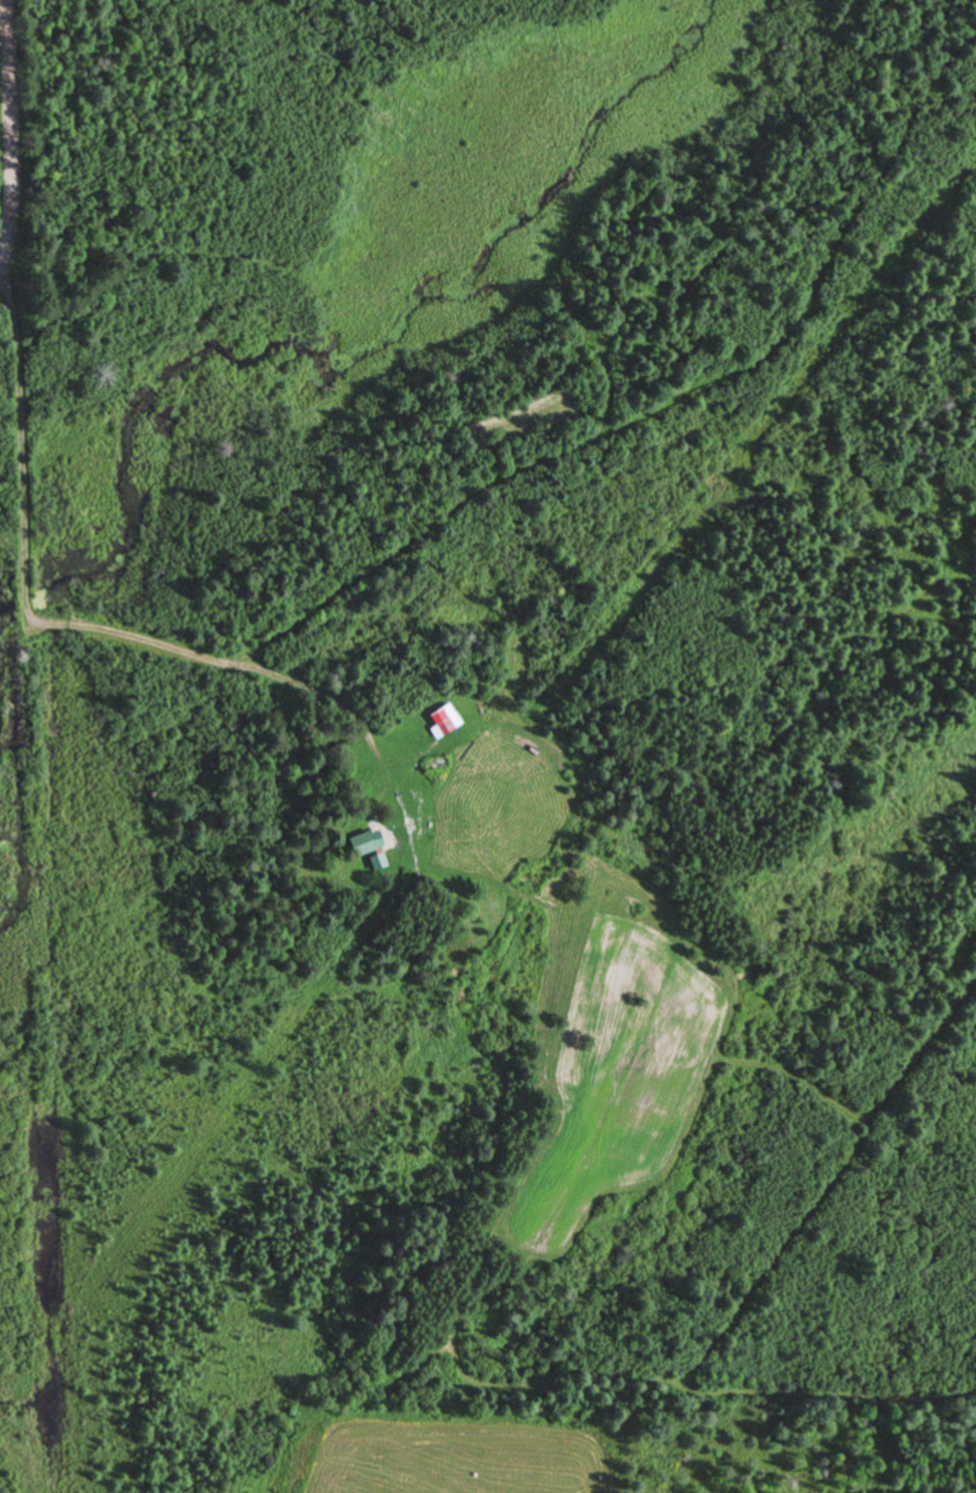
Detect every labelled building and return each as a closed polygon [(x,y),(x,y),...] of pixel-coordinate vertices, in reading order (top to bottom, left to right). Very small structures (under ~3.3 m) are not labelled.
[(366,867),(366,819),(356,819),(355,867),(366,867)]
